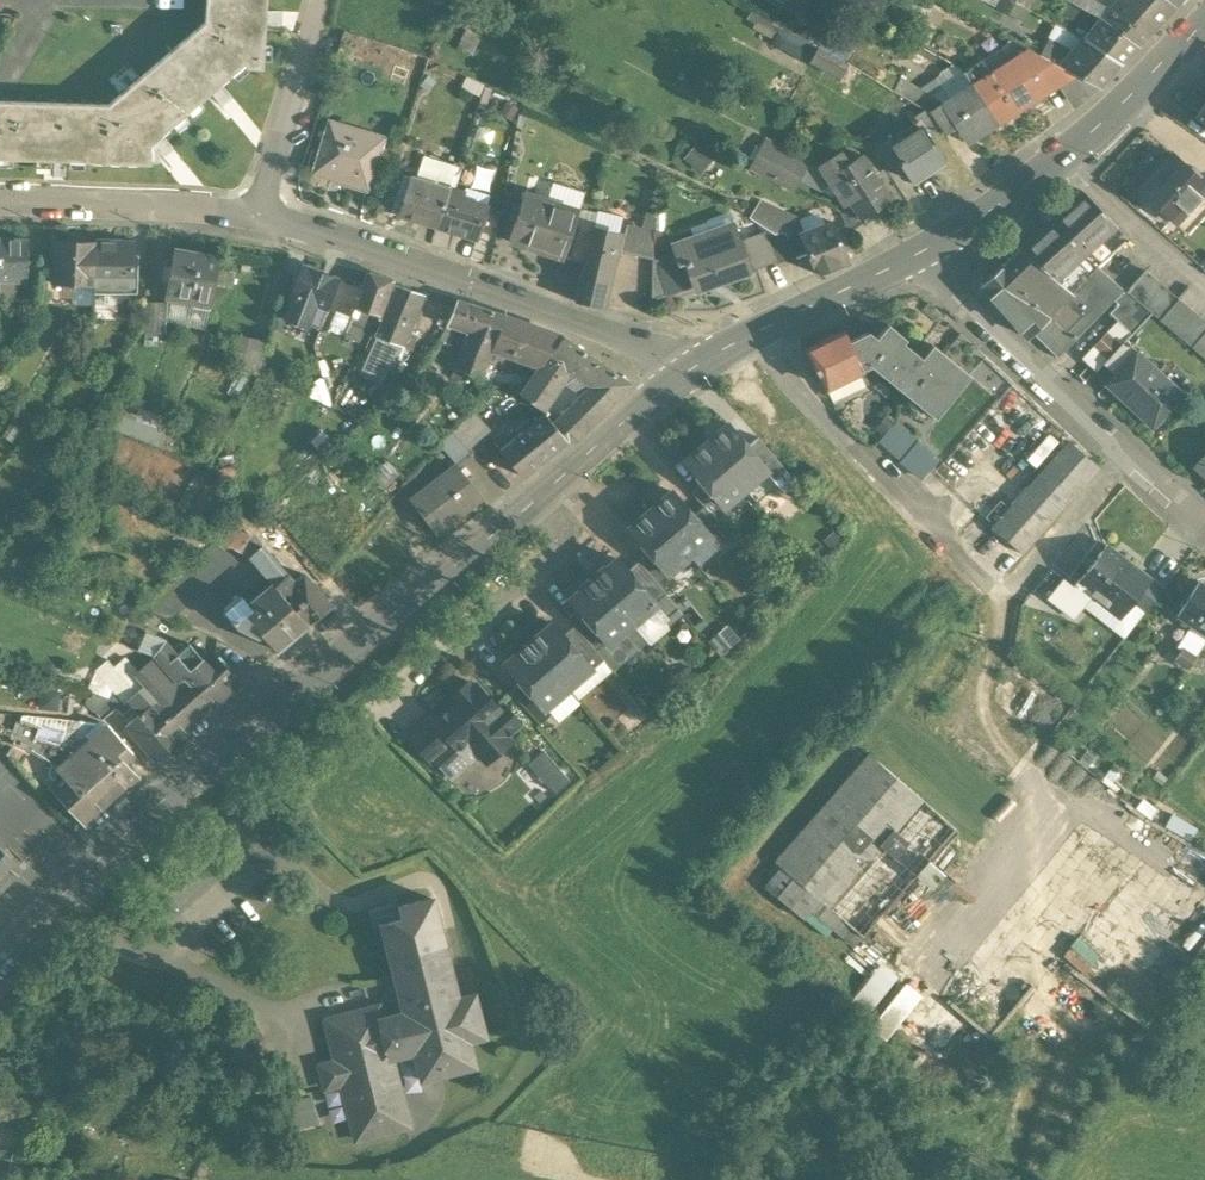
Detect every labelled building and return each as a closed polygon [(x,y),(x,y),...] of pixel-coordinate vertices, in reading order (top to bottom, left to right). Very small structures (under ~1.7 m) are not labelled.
[(0,103),(0,160),(150,165),(150,146),(218,88),(245,65),(248,68),(262,70),(267,0),(207,0),(205,24),(108,107),(0,103)] [(783,8),(787,0),(767,0),(783,8)] [(1036,16),(1045,0),(1005,0),(1036,16)] [(1091,2),(1093,0),(1063,0),(1063,1),(1068,4),(1103,21),(1111,12),(1091,2)] [(1117,0),(1093,0),(1091,2),(1111,12),(1120,2),(1117,0)] [(1166,0),(1122,0),(1120,2),(1158,29),(1177,8),(1166,0)] [(1177,8),(1184,0),(1166,0),(1177,8)] [(1158,29),(1120,2),(1111,12),(1103,21),(1140,49),(1158,29)] [(1103,21),(1068,4),(1056,26),(1059,27),(1086,41),(1103,21)] [(842,63),(819,51),(760,19),(755,29),(778,42),(776,45),(812,65),(811,65),(841,81),(849,67),(842,63)] [(1140,49),(1103,21),(1086,41),(1124,67),(1140,49)] [(1086,41),(1059,27),(1050,43),(1073,56),(1086,41)] [(480,37),(466,30),(458,49),(472,55),(480,37)] [(851,48),(829,35),(819,51),(842,63),(851,48)] [(1124,67),(1086,41),(1073,56),(1062,69),(1077,77),(1102,91),(1102,90),(1103,91),(1124,67)] [(1031,53),(1011,42),(1008,48),(1017,61),(1031,53)] [(1073,56),(1050,43),(1042,58),(1062,69),(1073,56)] [(1008,48),(964,76),(973,89),(1017,61),(1008,48)] [(1017,61),(973,89),(998,128),(1061,87),(1077,77),(1062,69),(1042,58),(1031,53),(1017,61)] [(962,72),(955,69),(943,76),(921,93),(923,94),(916,106),(927,112),(926,113),(932,116),(944,108),(973,89),(964,76),(962,72)] [(1077,77),(1061,87),(1079,117),(1102,91),(1077,77)] [(921,93),(902,83),(896,95),(916,106),(923,94),(921,93)] [(973,89),(944,108),(959,131),(968,146),(998,128),(973,89)] [(944,108),(932,116),(943,133),(947,139),(959,131),(944,108)] [(932,116),(926,113),(915,120),(919,125),(920,125),(930,140),(943,133),(932,116)] [(365,135),(331,124),(315,175),(332,180),(333,177),(369,188),(380,149),(363,144),(365,135)] [(944,165),(945,164),(930,140),(920,125),(919,125),(888,145),(916,189),(932,178),(930,173),(931,173),(931,172),(944,164),(944,165)] [(809,168),(765,145),(752,170),(797,192),(809,168)] [(892,203),(863,158),(848,168),(840,155),(820,168),(846,208),(847,209),(852,206),(863,223),(865,222),(867,226),(884,215),(881,211),(892,203)] [(1173,156),(1158,172),(1163,176),(1145,195),(1178,226),(1204,197),(1204,186),(1173,156)] [(453,168),(424,158),(417,181),(450,191),(457,169),(458,169),(458,168),(456,168),(457,165),(454,164),(453,168)] [(417,181),(411,179),(411,180),(405,178),(397,201),(403,203),(399,217),(438,230),(450,192),(450,191),(417,181)] [(464,196),(450,192),(438,230),(477,242),(488,209),(478,206),(476,211),(461,206),(464,196)] [(580,213),(525,195),(510,244),(528,250),(530,243),(546,248),(545,253),(563,259),(562,261),(565,261),(580,213)] [(1086,195),(1021,252),(1029,259),(1043,271),(1058,284),(1087,258),(1119,229),(1086,195)] [(797,222),(761,205),(750,221),(761,228),(776,238),(786,236),(796,261),(809,256),(801,237),(803,237),(797,222)] [(863,223),(852,206),(847,209),(846,208),(838,213),(837,214),(842,216),(851,237),(867,226),(865,222),(863,223)] [(655,216),(647,215),(643,231),(655,233),(655,234),(655,216)] [(823,222),(811,227),(814,233),(803,237),(801,237),(809,256),(818,278),(849,266),(845,256),(837,234),(833,225),(825,228),(823,222)] [(581,228),(570,263),(584,268),(593,232),(593,231),(581,228)] [(643,231),(628,228),(621,256),(654,263),(655,234),(655,233),(643,231)] [(786,236),(776,238),(761,228),(764,236),(776,266),(777,267),(796,261),(786,236)] [(847,229),(837,234),(845,256),(856,251),(847,229)] [(593,232),(584,268),(576,305),(603,311),(620,238),(593,232)] [(738,232),(700,245),(698,239),(672,248),(675,258),(679,269),(685,267),(694,290),(729,278),(731,283),(753,276),(753,274),(742,243),(738,232)] [(764,236),(742,243),(753,274),(764,270),(776,266),(764,236)] [(0,240),(0,255),(0,297),(15,298),(15,282),(27,283),(28,241),(0,240)] [(121,242),(96,241),(96,244),(94,286),(115,286),(115,294),(132,294),(133,244),(121,243),(121,242)] [(96,244),(55,243),(53,284),(94,286),(96,244)] [(220,260),(174,251),(165,298),(193,303),(212,306),(220,260)] [(1021,252),(1002,270),(1007,276),(1016,269),(1029,259),(1021,252)] [(675,258),(659,263),(659,278),(667,300),(694,290),(685,267),(679,269),(675,258)] [(1087,258),(1058,284),(1073,296),(1099,269),(1087,258)] [(1029,259),(1016,269),(1028,282),(1043,271),(1029,259)] [(659,263),(654,263),(653,305),(667,300),(659,278),(659,263)] [(339,283),(303,269),(293,296),(296,297),(288,320),(307,327),(315,305),(329,310),(339,283)] [(1028,282),(1016,269),(1007,276),(1002,270),(983,289),(1031,341),(1045,356),(1048,352),(1080,321),(1065,305),(1061,309),(1049,303),(1044,300),(1028,282)] [(1058,284),(1043,271),(1028,282),(1044,300),(1049,303),(1061,309),(1065,305),(1080,321),(1048,352),(1060,362),(1113,308),(1127,294),(1099,269),(1073,296),(1058,284)] [(370,274),(363,292),(339,283),(329,310),(355,320),(348,337),(367,349),(378,319),(379,320),(380,318),(393,282),(370,274)] [(1181,301),(1149,274),(1130,296),(1153,316),(1162,323),(1181,301)] [(422,297),(397,288),(377,339),(396,346),(403,349),(410,332),(409,332),(422,297)] [(1113,308),(1116,311),(1119,308),(1126,315),(1123,319),(1124,320),(1080,367),(1093,380),(1106,366),(1127,344),(1153,316),(1130,296),(1127,294),(1113,308)] [(1181,301),(1162,323),(1204,360),(1204,322),(1181,301)] [(506,319),(458,303),(448,326),(472,335),(463,357),(465,359),(467,365),(477,370),(478,366),(484,369),(491,353),(494,346),(505,321),(506,319)] [(167,304),(146,304),(145,324),(140,333),(166,335),(167,304)] [(942,319),(929,306),(922,314),(935,326),(942,319)] [(1116,311),(1104,323),(1111,330),(1123,319),(1126,315),(1119,308),(1116,311)] [(563,340),(506,319),(505,321),(494,346),(494,347),(495,348),(493,353),(542,370),(563,340)] [(889,327),(878,341),(870,335),(851,345),(850,345),(864,373),(872,369),(937,421),(972,379),(934,348),(923,361),(905,346),(908,342),(889,327)] [(846,334),(835,340),(834,338),(819,345),(820,347),(808,353),(818,372),(816,372),(819,378),(821,377),(828,391),(864,374),(864,373),(850,345),(851,345),(846,334)] [(267,344),(249,340),(242,372),(259,376),(267,344)] [(629,386),(563,340),(542,370),(522,398),(544,414),(564,385),(567,387),(568,386),(584,398),(593,389),(614,405),(629,386)] [(1127,344),(1106,366),(1117,377),(1137,355),(1127,344)] [(391,358),(397,361),(398,361),(403,349),(396,346),(391,358)] [(372,351),(365,369),(373,372),(390,378),(397,361),(391,358),(372,351)] [(1180,394),(1138,354),(1137,355),(1117,377),(1111,382),(1138,408),(1134,412),(1153,430),(1168,414),(1164,410),(1180,394)] [(463,357),(459,361),(452,379),(461,383),(465,375),(478,382),(484,369),(478,366),(477,370),(467,365),(465,359),(463,357)] [(373,372),(365,369),(359,380),(365,383),(373,372)] [(402,381),(396,379),(389,388),(397,394),(411,382),(404,377),(402,381)] [(584,398),(575,408),(573,406),(572,408),(573,409),(555,427),(568,443),(577,442),(614,405),(593,389),(584,398)] [(106,427),(129,437),(135,422),(112,413),(106,427)] [(493,437),(474,414),(471,417),(471,418),(453,435),(471,456),(472,457),(493,437)] [(545,417),(532,427),(528,422),(516,432),(520,437),(500,452),(524,480),(569,444),(568,443),(555,427),(545,417)] [(163,434),(135,422),(129,437),(157,448),(163,434)] [(918,443),(897,425),(881,443),(902,461),(918,443)] [(748,449),(729,427),(708,446),(746,491),(766,474),(768,473),(748,449)] [(453,435),(439,448),(457,468),(458,468),(471,456),(453,435)] [(787,473),(759,440),(748,449),(768,473),(766,474),(774,484),(787,473)] [(939,463),(918,445),(902,463),(923,482),(939,463)] [(1098,471),(1068,445),(1045,472),(1075,498),(1098,471)] [(746,491),(708,446),(686,464),(724,510),(726,508),(746,491)] [(1195,469),(1204,478),(1204,458),(1195,469)] [(388,464),(373,478),(384,490),(399,476),(388,464)] [(457,468),(412,503),(436,535),(481,500),(458,468),(457,468)] [(1075,498),(1045,472),(971,557),(1000,583),(1075,498)] [(196,473),(176,509),(186,514),(206,478),(196,473)] [(724,510),(704,486),(692,496),(704,509),(721,528),(734,517),(726,508),(724,510)] [(694,518),(673,495),(652,513),(690,558),(710,541),(712,540),(694,518)] [(721,528),(704,509),(694,518),(712,540),(710,541),(719,552),(732,541),(721,528)] [(690,558),(652,513),(630,531),(650,555),(669,577),(670,575),(690,558)] [(250,539),(223,524),(213,539),(248,559),(249,560),(262,548),(255,540),(251,541),(250,539)] [(286,540),(273,526),(267,531),(263,535),(261,537),(275,551),(286,540)] [(239,561),(214,546),(142,608),(171,621),(239,561)] [(1151,582),(1107,547),(1073,590),(1063,582),(1048,601),(1066,615),(1084,591),(1121,620),(1132,606),(1151,582)] [(304,577),(294,585),(262,548),(249,560),(250,561),(261,575),(264,578),(274,589),(307,628),(321,616),(322,616),(328,611),(331,608),(304,577)] [(669,577),(650,555),(639,564),(667,597),(679,586),(670,575),(669,577)] [(261,575),(250,561),(243,567),(255,580),(261,575)] [(619,562),(608,572),(607,571),(594,581),(632,626),(656,606),(629,573),(619,562)] [(667,597),(639,564),(629,573),(656,606),(667,597)] [(307,628),(274,589),(264,578),(224,612),(238,629),(261,640),(263,637),(277,654),(307,628)] [(632,626),(594,581),(581,592),(582,593),(571,603),(579,612),(607,644),(609,646),(632,626)] [(1151,582),(1132,606),(1145,616),(1164,592),(1151,582)] [(1199,585),(1178,618),(1204,636),(1204,589),(1199,585)] [(656,606),(663,615),(659,618),(664,624),(679,611),(667,597),(656,606)] [(607,644),(579,612),(568,621),(574,629),(596,654),(607,644)] [(722,656),(741,640),(729,625),(709,640),(722,656)] [(563,638),(553,627),(542,637),(541,636),(529,646),(567,690),(578,703),(613,673),(604,663),(591,674),(589,671),(591,670),(563,638)] [(574,629),(563,638),(591,670),(589,671),(591,674),(604,663),(596,654),(574,629)] [(163,646),(143,638),(137,652),(153,659),(153,658),(163,646)] [(240,686),(212,654),(203,662),(189,646),(177,657),(165,643),(163,646),(153,658),(154,659),(177,685),(183,680),(212,711),(240,686)] [(567,690),(529,646),(518,656),(519,657),(508,667),(523,685),(544,710),(545,708),(567,690)] [(1184,650),(1176,663),(1189,671),(1197,659),(1184,650)] [(177,685),(154,659),(153,660),(138,673),(125,659),(114,669),(107,661),(95,673),(124,705),(138,693),(180,740),(212,711),(183,680),(177,685)] [(476,686),(474,688),(469,684),(451,700),(455,705),(436,722),(434,724),(453,746),(458,752),(468,743),(486,764),(511,743),(506,738),(520,726),(503,708),(499,712),(476,686)] [(544,710),(523,685),(512,695),(540,727),(552,716),(545,708),(544,710)] [(118,703),(89,693),(84,706),(97,716),(100,720),(114,708),(114,707),(118,703)] [(180,740),(138,693),(124,705),(123,705),(118,703),(114,707),(114,708),(122,717),(133,708),(141,716),(126,729),(140,746),(141,745),(156,761),(180,740)] [(96,737),(78,733),(79,723),(23,717),(21,721),(39,728),(35,739),(70,752),(72,755),(79,763),(95,748),(90,743),(96,737)] [(436,722),(431,718),(408,738),(432,765),(453,746),(434,724),(436,722)] [(39,728),(21,721),(17,733),(35,739),(39,728)] [(108,727),(79,723),(78,733),(96,737),(108,727)] [(133,756),(108,727),(96,737),(90,743),(95,748),(79,763),(112,800),(137,778),(124,764),(133,756)] [(35,739),(17,733),(13,743),(30,750),(35,739)] [(70,752),(35,739),(30,750),(53,764),(57,769),(72,755),(70,752)] [(864,752),(765,864),(860,952),(921,882),(934,893),(946,880),(933,868),(960,835),(864,752)] [(79,763),(72,755),(57,769),(64,776),(61,779),(62,780),(54,788),(86,824),(112,800),(79,763)] [(57,769),(53,764),(49,768),(48,772),(48,777),(52,781),(57,782),(61,779),(64,776),(57,769)] [(0,853),(0,889),(18,870),(0,853)] [(1034,933),(1051,909),(1024,891),(1008,915),(1034,933)] [(382,927),(386,943),(440,930),(433,903),(400,911),(403,922),(382,927)] [(378,1008),(325,1021),(336,1062),(320,1066),(325,1089),(342,1085),(356,1141),(408,1127),(391,1059),(414,1053),(421,1080),(474,1067),(468,1041),(483,1038),(473,996),(457,1001),(440,930),(386,943),(404,1014),(381,1020),(378,1008)] [(845,1015),(883,1043),(924,997),(887,964),(845,1015)] [(963,1015),(1007,1010),(1003,974),(958,980),(963,1015)] [(312,1095),(283,1102),(290,1132),(319,1125),(312,1095)]
